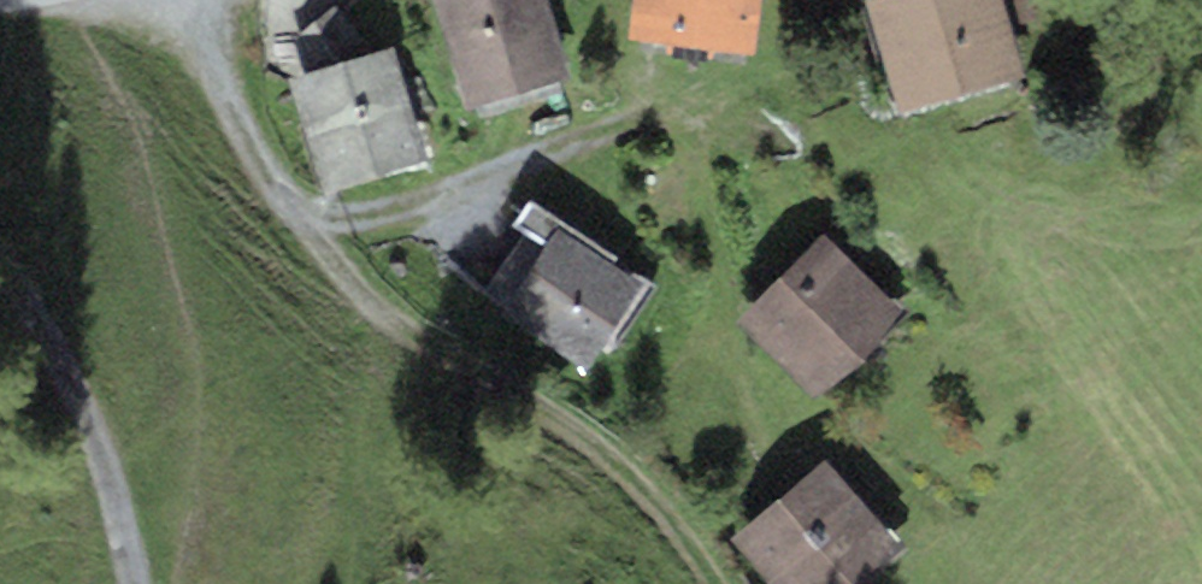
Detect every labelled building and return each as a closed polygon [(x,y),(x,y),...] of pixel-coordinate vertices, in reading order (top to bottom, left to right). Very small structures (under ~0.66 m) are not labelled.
[(466,106),(570,73),(546,0),(431,0),(466,106)] [(629,37),(753,52),(759,0),(634,0),(629,37)] [(898,112),(1025,74),(1003,0),(864,0),(898,112)] [(393,47),(290,79),(324,188),(427,156),(393,47)] [(644,282),(527,201),(511,224),(545,247),(500,312),(583,370),(644,282)] [(900,312),(823,232),(737,315),(814,395),(900,312)] [(828,458),(731,536),(770,583),(854,583),(900,546),(828,458)]
